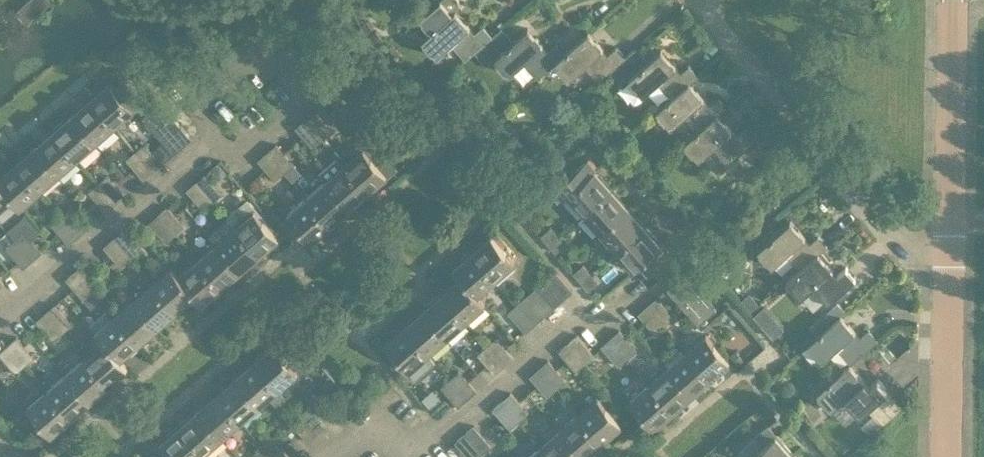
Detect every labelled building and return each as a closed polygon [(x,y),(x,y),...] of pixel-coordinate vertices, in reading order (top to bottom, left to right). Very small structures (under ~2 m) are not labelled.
[(420,16),(432,30),(421,39),(436,56),(451,44),(465,59),(491,36),(482,25),(474,32),(455,11),(457,9),(459,6),(460,2),(459,0),(439,0),(420,16)] [(22,4),(13,11),(24,23),(32,16),(22,4)] [(367,18),(362,21),(368,28),(372,24),(367,18)] [(374,26),(365,33),(373,42),(382,34),(374,26)] [(555,43),(546,50),(526,28),(493,56),(508,74),(523,61),(536,77),(555,61),(554,60),(563,52),(555,43)] [(615,47),(606,54),(586,32),(563,52),(554,60),(555,61),(568,77),(582,64),(597,81),(624,57),(615,47)] [(635,48),(626,56),(634,66),(644,57),(635,48)] [(688,63),(679,71),(659,49),(627,78),(641,95),(655,82),(669,97),(670,98),(689,82),(697,74),(688,63)] [(474,51),(467,57),(472,62),(479,57),(474,51)] [(114,125),(146,97),(128,77),(116,87),(111,81),(91,98),(114,125)] [(716,95),(707,103),(689,82),(670,98),(669,97),(655,110),(670,127),(684,114),(697,129),(699,131),(717,114),(726,107),(716,95)] [(95,141),(114,125),(91,98),(72,114),(95,141)] [(173,153),(191,138),(160,102),(142,117),(163,142),(153,151),(146,142),(136,151),(153,170),(173,153)] [(322,140),(331,132),(313,112),(304,120),(322,140)] [(76,157),(95,141),(72,114),(53,130),(76,157)] [(744,127),(735,135),(717,114),(699,131),(697,129),(683,142),(698,158),(712,146),(726,161),(753,137),(744,127)] [(312,148),(322,140),(304,120),(295,128),(312,148)] [(509,125),(507,127),(509,131),(513,137),(517,137),(519,135),(519,131),(514,125),(512,125),(509,125)] [(58,173),(76,157),(53,130),(34,147),(58,173)] [(397,169),(386,155),(370,137),(359,147),(362,150),(344,165),(367,192),(385,176),(387,178),(397,169)] [(284,172),(293,165),(275,145),(267,152),(284,172)] [(39,190),(58,173),(34,147),(15,163),(39,190)] [(145,178),(153,170),(136,151),(128,158),(145,178)] [(275,181),(284,172),(267,152),(257,161),(275,181)] [(367,192),(344,165),(336,156),(317,173),(325,182),(348,208),(367,192)] [(594,171),(596,169),(587,159),(554,187),(564,198),(567,195),(584,213),(611,189),(594,171)] [(39,190),(15,163),(0,176),(0,182),(13,197),(12,197),(20,206),(39,190)] [(214,201),(222,194),(205,174),(197,181),(214,201)] [(116,203),(125,195),(108,175),(99,183),(116,203)] [(204,209),(214,201),(197,181),(187,189),(204,209)] [(12,197),(13,197),(0,182),(0,208),(12,197)] [(330,224),(348,208),(325,182),(307,198),(330,224)] [(107,211),(116,203),(99,183),(90,191),(107,211)] [(600,231),(627,208),(611,189),(584,213),(600,231)] [(310,242),(330,224),(307,198),(287,215),(310,242)] [(260,254),(279,237),(248,201),(238,209),(237,208),(227,216),(229,219),(260,254)] [(176,234),(185,226),(168,206),(158,214),(176,234)] [(78,236),(88,227),(71,207),(61,216),(78,236)] [(617,250),(644,226),(627,208),(600,231),(617,250)] [(166,242),(176,234),(158,214),(149,222),(166,242)] [(69,243),(78,236),(61,216),(52,224),(69,243)] [(241,270),(260,254),(229,219),(210,235),(217,243),(241,270)] [(818,235),(810,243),(790,221),(757,250),(771,265),(785,253),(799,268),(799,269),(818,252),(819,253),(827,246),(818,235)] [(661,243),(660,244),(644,226),(617,250),(634,269),(642,262),(650,272),(671,253),(661,243)] [(547,245),(557,236),(550,227),(540,236),(547,245)] [(131,258),(140,250),(122,230),(113,238),(131,258)] [(33,259),(42,251),(25,231),(16,238),(33,259)] [(495,279),(515,262),(491,235),(472,252),(495,279)] [(556,254),(566,245),(557,236),(547,245),(556,254)] [(24,267),(33,259),(16,238),(6,247),(24,267)] [(122,266),(131,258),(113,238),(104,246),(122,266)] [(222,286),(241,270),(217,243),(198,259),(222,286)] [(477,295),(495,279),(472,252),(453,268),(460,277),(461,276),(477,295)] [(837,274),(819,253),(818,252),(799,269),(799,268),(784,280),(799,297),(813,285),(828,301),(854,277),(845,267),(837,274)] [(203,303),(222,286),(198,259),(180,275),(179,275),(195,294),(203,303)] [(94,290),(103,283),(85,262),(76,270),(94,290)] [(581,282),(591,273),(583,264),(573,273),(581,282)] [(179,275),(180,275),(172,266),(152,283),(176,311),(195,294),(179,275)] [(84,298),(94,290),(76,270),(67,278),(84,298)] [(563,299),(572,291),(555,271),(546,279),(563,299)] [(588,291),(598,282),(591,273),(581,282),(588,291)] [(698,324),(716,308),(684,273),(666,288),(698,324)] [(477,295),(461,276),(460,277),(441,294),(465,321),(485,304),(477,295)] [(554,307),(563,299),(546,279),(536,287),(554,307)] [(157,327),(176,311),(152,283),(133,300),(157,327)] [(543,316),(554,307),(536,287),(526,296),(543,316)] [(446,337),(465,321),(441,294),(422,310),(446,337)] [(534,324),(543,316),(526,296),(517,304),(534,324)] [(664,324),(673,317),(656,297),(647,305),(664,324)] [(140,342),(157,327),(133,300),(116,315),(140,342)] [(826,313),(832,321),(840,315),(845,310),(838,302),(826,313)] [(63,332),(72,324),(55,304),(46,312),(63,332)] [(525,332),(534,324),(517,304),(507,312),(525,332)] [(759,304),(750,313),(756,320),(765,311),(759,304)] [(655,333),(664,324),(647,305),(637,313),(655,333)] [(427,354),(446,337),(422,310),(403,326),(427,354)] [(54,340),(63,332),(46,312),(36,320),(54,340)] [(120,359),(120,358),(140,342),(116,315),(96,332),(103,341),(104,340),(120,359)] [(868,329),(860,337),(840,315),(832,321),(807,344),(823,361),(837,348),(851,364),(878,340),(868,329)] [(434,361),(427,354),(403,326),(384,343),(408,370),(414,378),(434,361)] [(627,357),(635,350),(618,330),(609,337),(627,357)] [(710,377),(730,360),(706,333),(686,350),(710,377)] [(284,356),(294,348),(282,334),(271,343),(273,345),(254,361),(278,388),(297,372),(284,356)] [(585,362),(594,354),(576,334),(568,342),(585,362)] [(17,337),(9,344),(26,364),(35,357),(32,354),(24,345),(17,337)] [(617,365),(627,357),(609,337),(600,345),(617,365)] [(504,366),(513,358),(495,338),(486,346),(504,366)] [(120,358),(120,359),(104,340),(103,341),(85,357),(109,384),(128,368),(120,358)] [(575,370),(585,362),(568,342),(558,351),(575,370)] [(26,364),(9,344),(0,352),(0,353),(17,373),(26,364)] [(495,374),(504,366),(486,346),(477,354),(495,374)] [(691,393),(710,377),(686,350),(668,366),(691,393)] [(735,350),(729,355),(737,364),(743,359),(735,350)] [(90,400),(109,384),(85,357),(66,373),(90,400)] [(556,387),(564,379),(547,360),(539,367),(556,387)] [(278,388),(254,361),(236,377),(259,405),(269,396),(278,406),(287,399),(278,388)] [(877,378),(868,385),(849,363),(817,392),(831,409),(845,397),(859,412),(886,388),(877,378)] [(672,410),(691,393),(668,366),(649,383),(672,410)] [(546,395),(556,387),(539,367),(529,376),(546,395)] [(835,368),(828,373),(832,377),(838,371),(835,368)] [(467,399),(476,391),(458,371),(449,379),(467,399)] [(72,417),(90,400),(66,373),(48,389),(72,417)] [(241,421),(259,405),(236,377),(217,393),(241,421)] [(458,407),(467,399),(449,379),(440,387),(458,407)] [(653,426),(672,410),(649,383),(630,399),(653,426)] [(52,433),(72,417),(48,389),(28,406),(41,422),(31,430),(43,444),(54,435),(52,433)] [(433,389),(423,398),(431,406),(441,398),(433,389)] [(222,437),(241,421),(217,393),(198,410),(222,437)] [(518,420),(527,412),(510,393),(501,400),(518,420)] [(601,439),(621,422),(597,395),(577,412),(601,439)] [(508,428),(518,420),(501,400),(491,409),(508,428)] [(317,433),(326,425),(309,405),(299,413),(317,433)] [(203,453),(222,437),(198,410),(180,426),(203,453)] [(876,411),(866,420),(870,424),(880,417),(876,411)] [(583,455),(601,439),(577,412),(559,428),(583,455)] [(308,441),(317,433),(299,413),(290,421),(308,441)] [(776,434),(767,424),(754,436),(762,446),(750,456),(787,456),(791,454),(774,435),(776,434)] [(482,452),(490,445),(473,425),(464,432),(482,452)] [(203,453),(180,426),(160,443),(167,452),(168,451),(173,456),(199,456),(203,453)] [(583,455),(559,428),(540,445),(551,456),(581,456),(583,455)] [(482,452),(464,432),(454,441),(469,456),(476,456),(482,452)] [(271,438),(262,445),(272,456),(288,456),(271,438)] [(262,445),(253,453),(256,456),(272,456),(262,445)] [(540,445),(526,456),(551,456),(540,445)]
